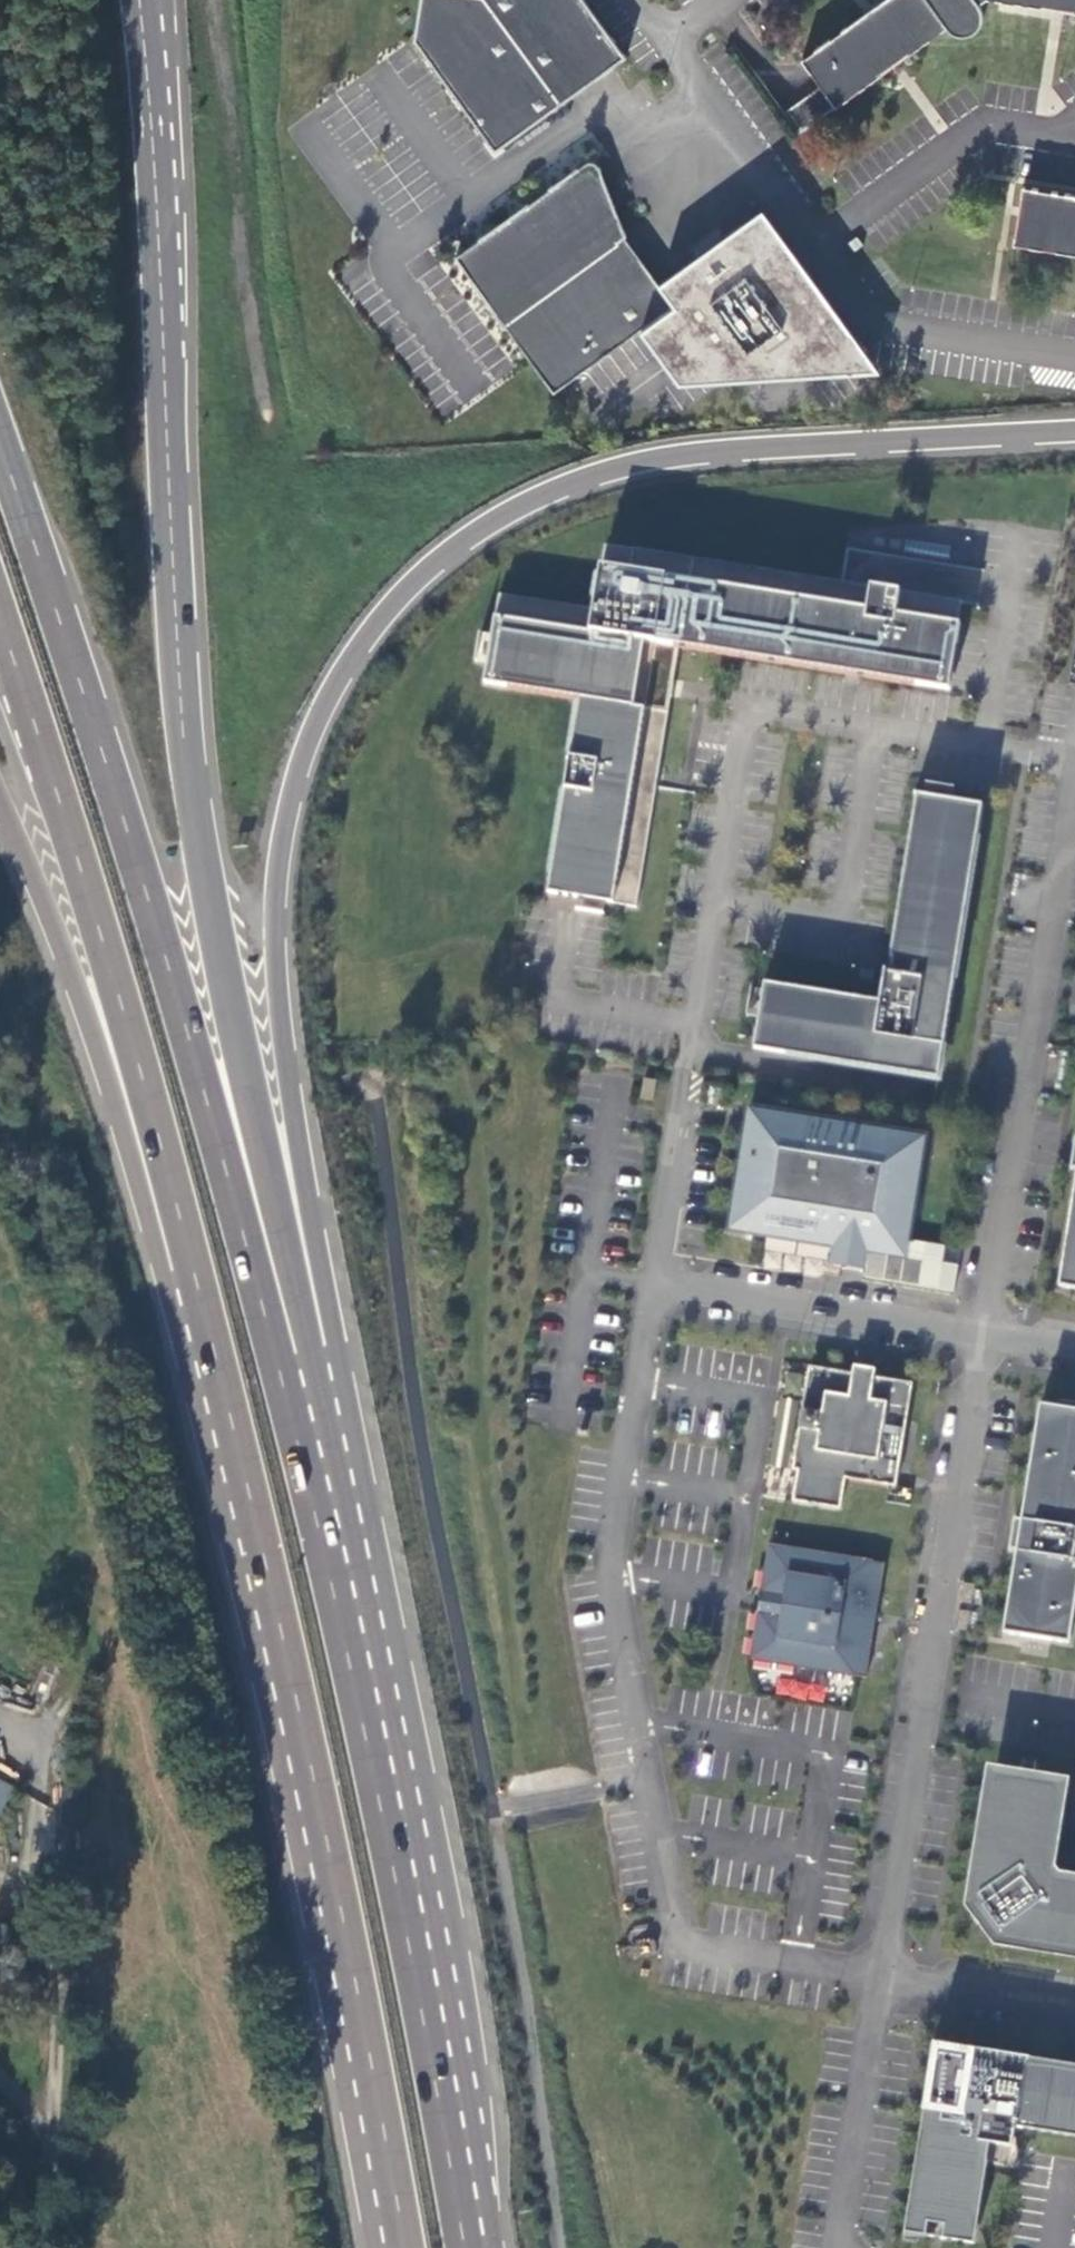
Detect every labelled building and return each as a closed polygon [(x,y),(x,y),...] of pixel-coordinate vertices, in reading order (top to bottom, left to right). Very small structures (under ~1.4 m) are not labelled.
[(419,40),(502,151),(589,86),(630,55),(591,0),(426,0),(419,40)] [(806,60),(824,87),(786,114),(803,137),(950,29),(959,35),(963,37),(968,38),(973,37),(978,34),(983,31),(987,26),(989,21),(989,15),(984,4),(990,0),(890,0),(869,14),(806,60)] [(1060,11),(1074,13),(1074,0),(995,0),(1060,11)] [(629,329),(665,302),(647,276),(620,237),(592,168),(590,164),(588,161),(584,160),(580,160),(450,256),(548,393),(570,374),(629,329)] [(1030,185),(1019,245),(1074,254),(1074,193),(1030,185)] [(749,203),(647,276),(665,302),(629,329),(653,366),(667,382),(871,369),(749,203)] [(603,558),(627,560),(628,546),(604,544),(603,558)] [(585,700),(550,894),(613,905),(639,909),(660,789),(662,781),(663,774),(673,714),(670,714),(652,710),(657,682),(659,671),(680,674),(685,650),(686,643),(743,653),(953,689),(965,623),(968,608),(640,550),(636,573),(608,568),(600,611),(495,594),(491,618),(481,619),(470,682),(585,700)] [(885,1002),(769,983),(758,1049),(938,1078),(943,1078),(987,805),(921,794),(892,972),(889,972),(885,1002)] [(768,1111),(751,1108),(748,1126),(745,1125),(742,1143),(745,1144),(737,1192),(734,1191),(731,1209),(734,1209),(732,1227),(749,1230),(748,1233),(766,1236),(766,1232),(834,1243),(870,1248),(869,1252),(887,1255),(888,1252),(905,1255),(908,1237),(911,1238),(914,1220),(910,1219),(918,1171),(921,1172),(924,1154),(921,1154),(924,1136),(907,1133),(907,1130),(768,1108),(768,1111)] [(1059,1285),(1074,1288),(1074,1185),(1059,1285)] [(870,1248),(834,1243),(832,1261),(867,1267),(869,1252),(870,1248)] [(900,1486),(916,1384),(878,1378),(879,1370),(859,1366),(857,1374),(814,1368),(797,1470),(802,1471),(798,1501),(845,1508),(849,1478),(900,1486)] [(1011,1549),(1017,1550),(1004,1631),(1070,1642),(1074,1612),(1074,1414),(1060,1411),(1061,1406),(1041,1403),(1022,1518),(1016,1517),(1011,1549)] [(775,1546),(756,1659),(870,1678),(888,1564),(775,1546)] [(775,1696),(824,1701),(826,1682),(777,1677),(775,1696)] [(995,1773),(974,1902),(999,1936),(1074,1949),(1074,1881),(1055,1878),(1048,1867),(1061,1783),(995,1773)] [(16,1787),(0,1778),(0,1816),(16,1787)] [(934,2042),(930,2072),(933,2072),(930,2090),(928,2089),(909,2206),(905,2230),(927,2233),(929,2219),(946,2222),(943,2236),(947,2236),(975,2241),(987,2165),(988,2159),(1009,2163),(1015,2125),(1023,2126),(1074,2134),(1074,2063),(958,2044),(958,2046),(934,2042)]
